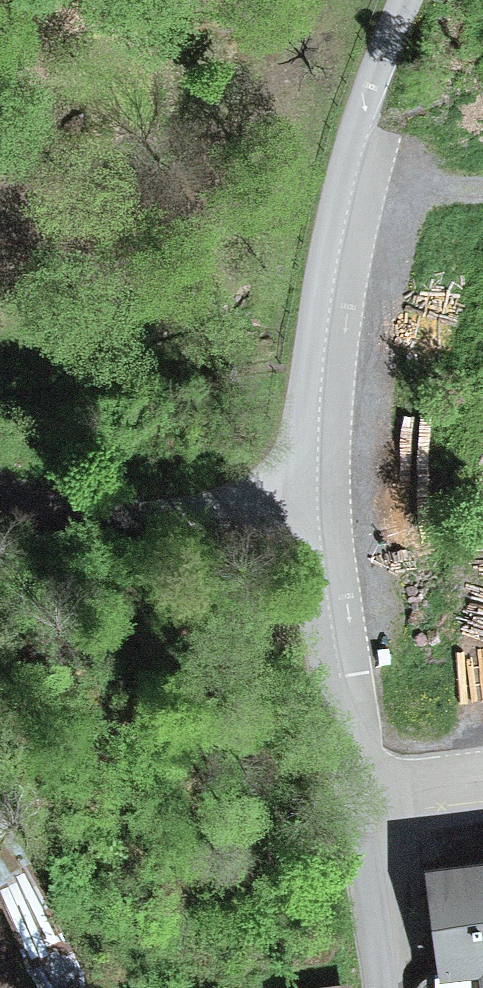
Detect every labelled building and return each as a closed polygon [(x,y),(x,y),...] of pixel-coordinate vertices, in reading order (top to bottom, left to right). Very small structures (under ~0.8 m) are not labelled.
[(424,857),(440,975),(478,970),(481,987),(482,987),(482,849),(424,857)] [(39,858),(1,875),(46,975),(84,958),(39,858)]
